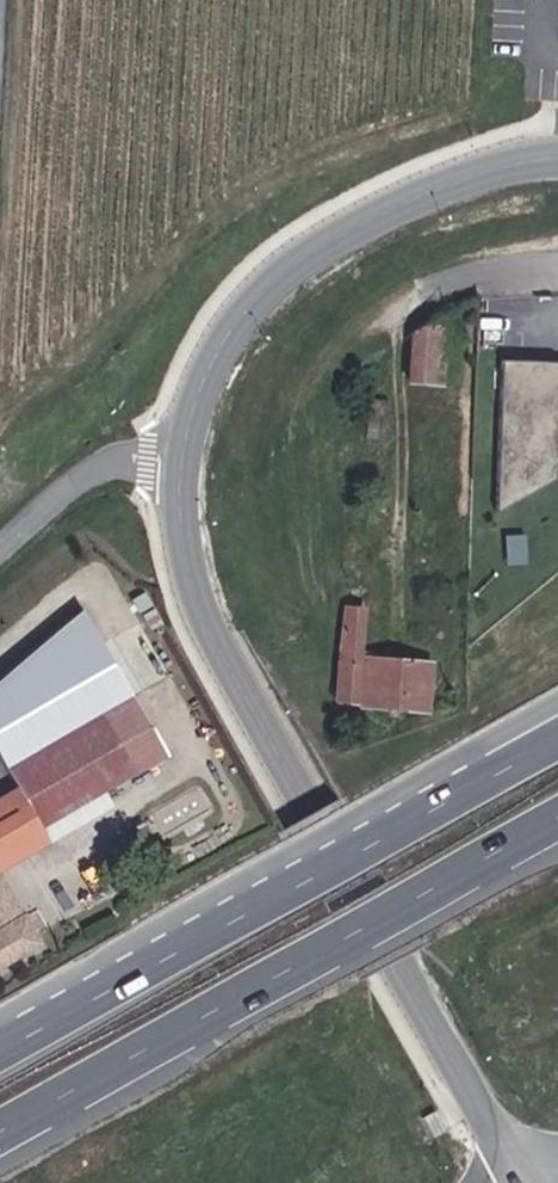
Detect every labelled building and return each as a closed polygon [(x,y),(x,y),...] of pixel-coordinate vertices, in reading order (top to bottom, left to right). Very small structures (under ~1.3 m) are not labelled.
[(445,384),(446,308),(411,331),(409,381),(445,384)] [(500,358),(495,513),(553,480),(554,451),(557,451),(557,360),(500,358)] [(369,607),(347,607),(340,706),(431,715),(435,663),(365,658),(369,607)] [(0,724),(0,745),(43,824),(167,756),(132,696),(40,749),(19,716),(0,724)] [(48,943),(0,863),(0,971),(48,943)]
